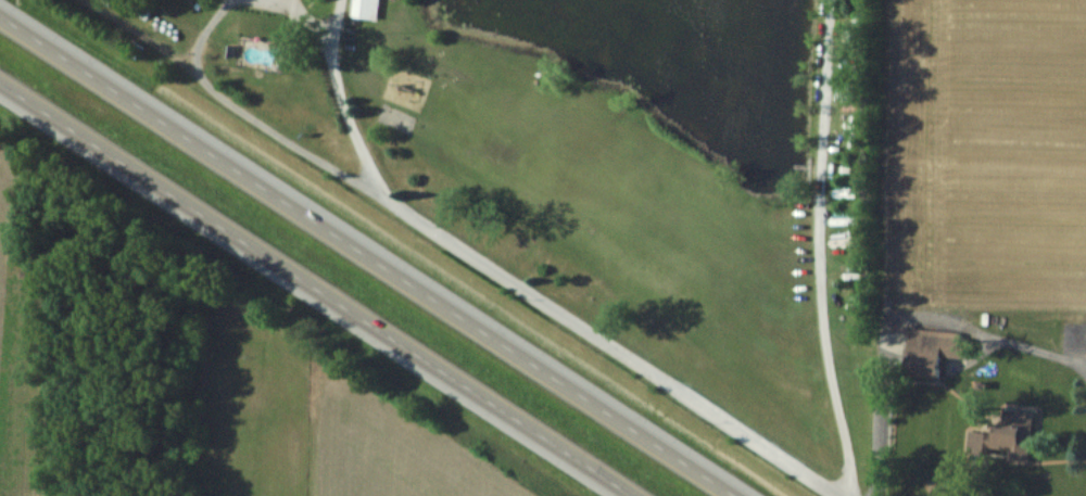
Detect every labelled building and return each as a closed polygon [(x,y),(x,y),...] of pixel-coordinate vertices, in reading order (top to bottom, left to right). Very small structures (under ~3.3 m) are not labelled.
[(378,0),(351,0),(350,18),(376,20),(378,0)] [(937,377),(938,356),(966,357),(967,336),(909,334),(907,376),(937,377)] [(1031,412),(999,409),(998,422),(990,422),(988,438),(973,437),(972,447),(1007,450),(1007,459),(1027,461),(1031,412)]
